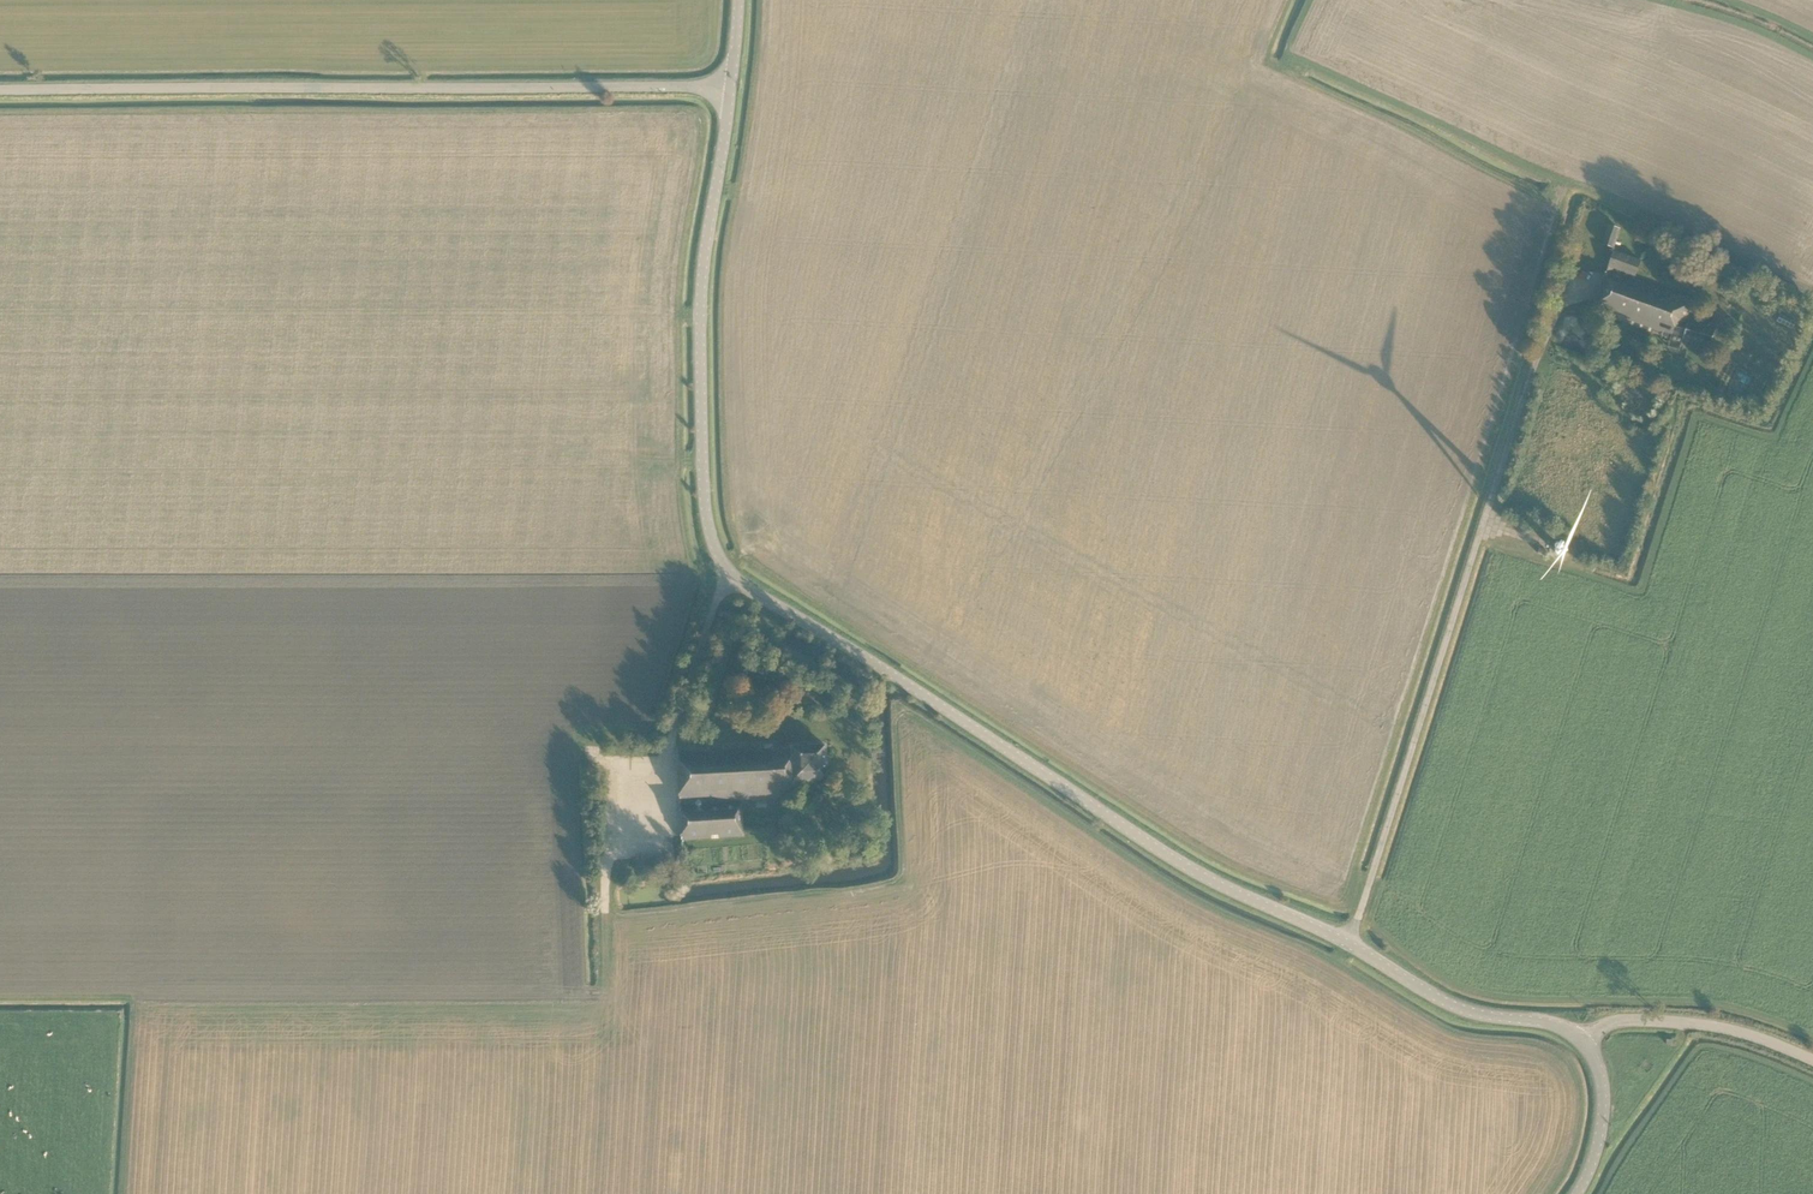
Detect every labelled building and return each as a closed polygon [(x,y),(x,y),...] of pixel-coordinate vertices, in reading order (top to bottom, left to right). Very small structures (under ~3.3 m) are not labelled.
[(1614,247),(1620,229),(1609,225),(1602,243),(1614,247)] [(1613,268),(1635,276),(1641,260),(1614,250),(1593,310),(1671,339),(1672,335),(1683,338),(1710,348),(1717,325),(1710,323),(1709,327),(1688,320),(1695,300),(1634,278),(1613,270),(1613,268)] [(1781,312),(1778,320),(1794,327),(1797,320),(1781,312)] [(1561,546),(1560,545),(1559,545),(1558,545),(1557,546),(1556,546),(1556,547),(1555,547),(1555,548),(1554,549),(1554,550),(1555,551),(1555,552),(1556,552),(1556,553),(1557,554),(1558,554),(1559,554),(1560,554),(1561,554),(1561,553),(1562,553),(1563,552),(1563,551),(1563,550),(1563,549),(1563,548),(1563,547),(1562,547),(1562,546),(1561,546)] [(799,780),(826,778),(824,745),(790,746),(790,748),(773,749),(773,744),(676,749),(681,840),(743,836),(741,799),(799,795),(799,780)] [(633,832),(654,831),(653,799),(635,800),(633,753),(620,754),(622,819),(639,819),(639,829),(633,829),(633,832)] [(621,854),(637,855),(637,843),(627,842),(628,834),(622,834),(621,854)]
